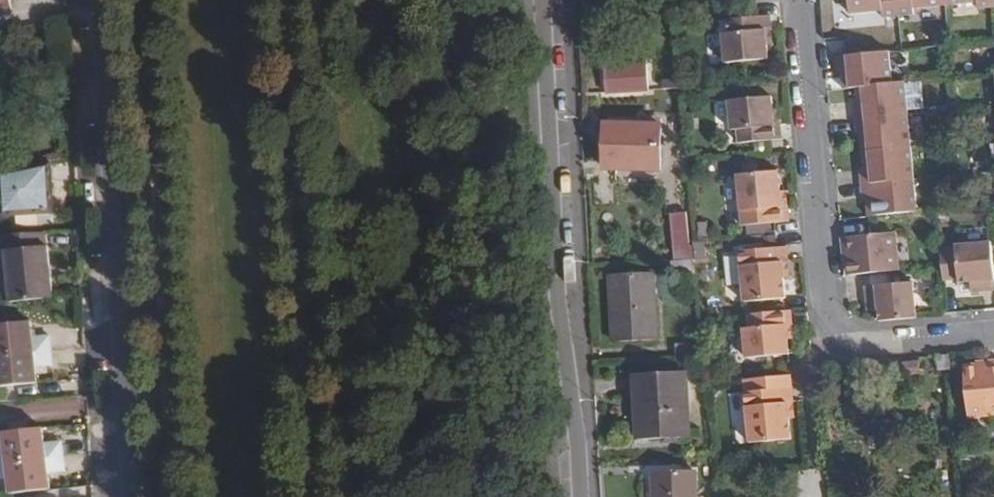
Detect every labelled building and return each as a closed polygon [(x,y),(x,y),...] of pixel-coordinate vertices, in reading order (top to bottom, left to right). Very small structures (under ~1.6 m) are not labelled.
[(851,15),(882,12),(882,18),(898,16),(896,0),(849,0),(851,15)] [(898,16),(913,15),(913,9),(944,6),(944,0),(896,0),(898,16)] [(944,6),(976,3),(977,9),(993,7),(992,0),(944,0),(944,6)] [(765,30),(773,28),(771,13),(728,18),(729,33),(723,34),(725,62),(768,58),(766,44),(765,30)] [(774,43),(773,28),(765,30),(766,44),(774,43)] [(856,88),(893,84),(891,52),(837,58),(837,71),(842,71),(844,89),(856,88)] [(646,95),(646,69),(607,70),(608,95),(646,95)] [(853,107),(854,120),(908,115),(905,83),(893,84),(856,88),(858,106),(853,107)] [(775,126),(773,111),(772,98),(729,102),(732,130),(738,130),(739,143),(782,139),(781,125),(775,126)] [(780,111),(773,111),(775,126),(781,125),(780,111)] [(860,133),(862,151),(911,147),(908,115),(854,120),(855,133),(860,133)] [(659,170),(661,118),(647,118),(647,126),(606,124),(606,169),(659,170)] [(783,141),(773,142),(773,152),(783,151),(783,141)] [(859,169),(860,183),(914,178),(911,147),(862,151),(863,168),(859,169)] [(53,211),(51,161),(1,171),(3,213),(53,211)] [(781,208),(779,192),(777,172),(737,176),(742,226),(789,221),(787,207),(781,208)] [(893,213),(917,210),(914,178),(860,183),(861,196),(865,196),(868,215),(893,213)] [(673,215),(676,248),(689,247),(686,214),(673,215)] [(848,247),(849,260),(850,273),(898,269),(894,231),(870,233),(841,235),(842,248),(848,247)] [(44,235),(0,236),(0,251),(5,251),(8,304),(50,301),(47,247),(45,247),(44,235)] [(993,289),(993,273),(993,260),(991,240),(955,243),(955,247),(958,281),(968,280),(969,291),(993,289)] [(676,248),(677,260),(690,259),(689,247),(676,248)] [(780,263),(786,262),(784,247),(738,252),(743,302),(784,298),(782,278),(780,263)] [(957,277),(955,247),(941,249),(942,266),(943,278),(957,277)] [(677,260),(670,260),(672,275),(696,274),(694,259),(690,259),(677,260)] [(658,341),(654,274),(610,276),(613,343),(658,341)] [(877,309),(878,319),(915,316),(912,282),(865,286),(866,299),(871,299),(872,309),(877,309)] [(791,310),(748,314),(749,327),(743,329),(746,357),(789,353),(788,339),(787,324),(793,324),(791,310)] [(27,318),(0,318),(0,383),(30,383),(30,366),(49,366),(48,333),(27,333),(27,318)] [(951,364),(950,353),(939,354),(940,365),(951,364)] [(975,368),(961,369),(965,416),(993,414),(993,360),(989,360),(990,366),(975,368)] [(899,363),(900,372),(914,371),(914,362),(899,363)] [(690,438),(687,372),(635,375),(638,440),(690,438)] [(792,387),(792,386),(744,390),(749,441),(790,437),(788,417),(787,400),(794,400),(792,387)] [(787,400),(788,417),(796,417),(794,400),(787,400)] [(44,488),(43,474),(64,472),(60,440),(39,442),(37,424),(0,428),(0,478),(2,493),(44,488)] [(696,471),(654,472),(655,496),(697,496),(696,471)]
